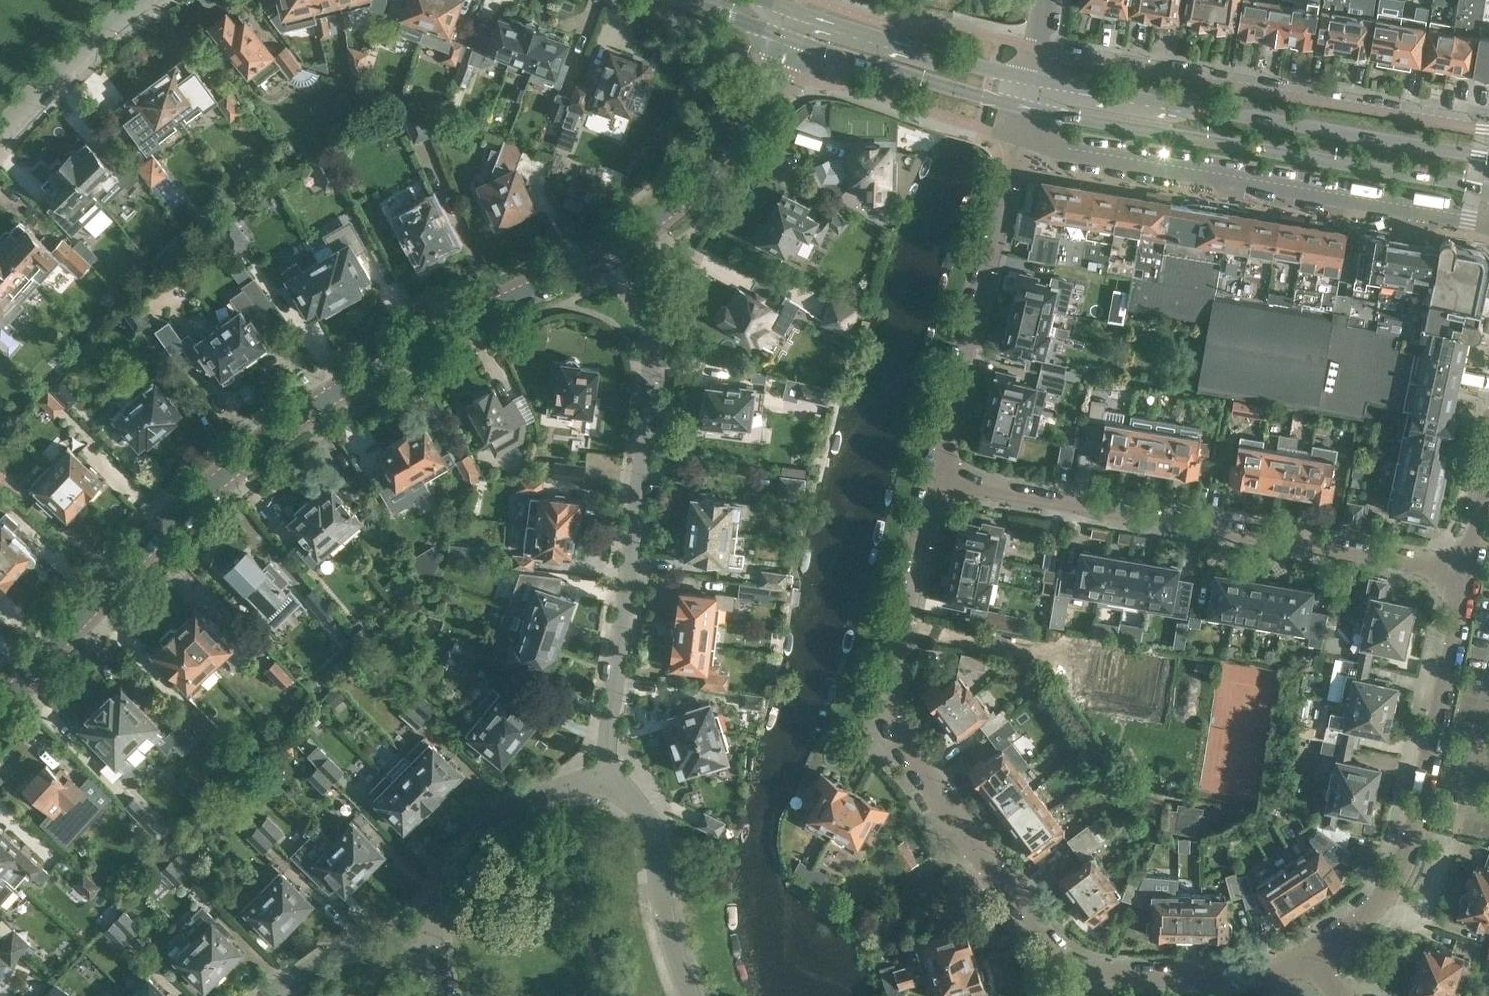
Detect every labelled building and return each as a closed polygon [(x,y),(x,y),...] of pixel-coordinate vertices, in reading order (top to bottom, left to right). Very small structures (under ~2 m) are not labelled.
[(312,0),(281,0),(285,19),(288,22),(316,15),(312,0)] [(316,15),(322,37),(333,35),(327,12),(342,9),(340,0),(312,0),(316,15)] [(342,9),(372,2),(371,0),(340,0),(342,9)] [(434,0),(409,0),(400,25),(381,18),(373,39),(394,46),(398,33),(404,35),(404,32),(407,33),(410,25),(423,30),(434,0)] [(423,30),(424,30),(421,39),(446,49),(442,60),(456,65),(463,44),(451,40),(458,20),(454,18),(460,0),(434,0),(423,30)] [(1082,4),(1091,6),(1094,10),(1105,12),(1105,9),(1107,0),(1083,0),(1082,4)] [(1105,9),(1105,12),(1118,15),(1121,11),(1129,13),(1129,11),(1129,9),(1131,0),(1107,0),(1105,9)] [(1129,9),(1136,10),(1135,14),(1136,14),(1139,19),(1148,21),(1152,17),(1153,17),(1156,0),(1131,0),(1129,9)] [(1153,17),(1154,17),(1157,22),(1165,23),(1169,20),(1171,20),(1172,17),(1179,18),(1182,0),(1156,0),(1153,17)] [(1184,18),(1191,20),(1190,23),(1192,23),(1195,28),(1202,29),(1206,26),(1208,26),(1212,0),(1187,0),(1184,18)] [(1208,26),(1209,26),(1212,31),(1220,32),(1224,29),(1226,29),(1227,26),(1234,27),(1239,0),(1212,0),(1208,26)] [(1263,36),(1269,0),(1244,0),(1239,32),(1247,33),(1250,38),(1258,39),(1262,35),(1263,36)] [(1263,36),(1272,38),(1274,43),(1282,44),(1286,40),(1288,40),(1295,0),(1269,0),(1263,36)] [(1288,40),(1313,44),(1320,0),(1295,0),(1288,40)] [(1317,44),(1341,48),(1349,5),(1333,2),(1333,0),(1324,0),(1317,44)] [(1341,48),(1367,53),(1374,9),(1365,8),(1367,0),(1350,0),(1349,5),(1341,48)] [(1449,68),(1473,72),(1485,0),(1459,0),(1456,23),(1449,68)] [(1473,72),(1488,75),(1488,0),(1485,0),(1473,72)] [(1402,14),(1395,58),(1420,62),(1429,7),(1416,5),(1414,16),(1402,14)] [(1371,53),(1395,58),(1402,14),(1378,10),(1371,53)] [(280,64),(277,60),(240,13),(232,19),(227,13),(212,25),(258,82),(280,64)] [(507,67),(523,21),(509,16),(507,20),(499,17),(492,38),(484,35),(478,49),(467,45),(453,83),(467,88),(476,63),(482,65),(491,61),(507,67)] [(1424,64),(1449,68),(1456,23),(1431,19),(1424,64)] [(507,67),(530,75),(546,30),(523,21),(507,67)] [(546,30),(530,75),(552,84),(567,43),(559,39),(560,35),(546,30)] [(322,62),(317,55),(304,37),(292,45),(305,62),(315,66),(322,62)] [(303,64),(288,43),(277,51),(292,72),(296,76),(303,82),(309,81),(312,79),(316,77),(320,73),(320,70),(303,64)] [(354,83),(359,85),(371,52),(347,44),(354,83)] [(371,52),(363,74),(370,76),(379,54),(371,52)] [(644,77),(650,75),(651,71),(648,63),(642,62),(638,63),(611,54),(592,107),(611,114),(613,108),(630,114),(633,105),(642,108),(650,88),(641,85),(644,77)] [(152,82),(182,122),(215,98),(186,57),(174,65),(170,64),(163,70),(162,74),(152,82)] [(182,122),(152,82),(140,91),(135,90),(129,95),(128,100),(118,107),(147,147),(182,122)] [(577,83),(568,108),(569,109),(564,122),(572,125),(577,111),(582,113),(591,88),(577,83)] [(517,97),(523,99),(527,88),(520,86),(517,97)] [(561,121),(570,97),(558,92),(549,116),(550,117),(549,119),(558,122),(559,120),(561,121)] [(235,106),(227,93),(217,101),(226,113),(235,106)] [(403,117),(415,142),(431,135),(420,109),(403,117)] [(63,161),(96,197),(97,196),(105,204),(117,192),(110,183),(119,175),(87,140),(78,149),(77,148),(63,161)] [(501,151),(500,150),(493,148),(489,159),(495,161),(492,170),(496,178),(481,185),(498,223),(532,207),(516,172),(523,146),(505,140),(501,151)] [(833,163),(833,191),(848,191),(848,180),(864,180),(864,199),(884,199),(884,188),(893,188),(893,160),(889,160),(889,153),(885,149),(878,149),(874,145),(865,145),(862,148),(854,148),(854,159),(848,159),(848,163),(833,163)] [(320,148),(292,168),(293,169),(308,158),(325,189),(341,180),(323,147),(320,149),(320,148)] [(168,174),(154,155),(138,166),(152,186),(168,174)] [(96,197),(63,161),(50,173),(52,175),(42,183),(75,217),(85,207),(96,197)] [(151,185),(137,166),(121,178),(136,197),(151,185)] [(823,185),(816,169),(806,174),(813,189),(823,185)] [(1021,207),(1016,236),(1034,238),(1033,248),(1031,248),(1029,257),(1057,261),(1069,186),(1043,181),(1042,187),(1029,185),(1025,208),(1021,207)] [(1069,186),(1057,261),(1081,265),(1094,190),(1069,186)] [(1094,190),(1081,265),(1107,269),(1120,194),(1094,190)] [(415,201),(413,198),(394,207),(400,217),(394,220),(401,233),(406,231),(420,257),(422,256),(424,260),(439,253),(437,249),(452,241),(445,229),(447,228),(429,193),(415,201)] [(830,225),(838,232),(846,221),(830,209),(821,221),(806,213),(809,208),(782,194),(767,224),(762,222),(754,238),(785,253),(788,248),(794,251),(803,234),(818,242),(825,230),(830,225)] [(1120,194),(1107,269),(1107,271),(1132,275),(1145,199),(1120,194)] [(1145,199),(1132,275),(1133,276),(1158,280),(1171,203),(1145,199)] [(1241,294),(1216,290),(1222,252),(1229,212),(1171,203),(1158,280),(1133,276),(1128,307),(1186,318),(1209,321),(1197,390),(1362,418),(1367,399),(1403,407),(1418,338),(1346,323),(1348,313),(1333,310),(1291,303),(1266,299),(1242,294),(1241,294)] [(1241,294),(1244,272),(1254,216),(1229,212),(1222,252),(1216,290),(1241,294)] [(1245,272),(1242,294),(1266,299),(1269,284),(1280,221),(1254,216),(1244,272),(1245,272)] [(217,229),(234,251),(250,239),(233,217),(217,229)] [(1280,221),(1269,284),(1294,289),(1305,225),(1280,221)] [(35,276),(47,263),(57,273),(68,272),(71,269),(78,276),(79,275),(79,276),(92,263),(75,247),(62,260),(20,222),(12,231),(10,230),(0,241),(0,244),(35,276)] [(1331,229),(1305,225),(1294,289),(1291,303),(1333,310),(1347,234),(1331,231),(1331,229)] [(1389,236),(1348,229),(1347,234),(1333,310),(1348,313),(1375,318),(1379,296),(1389,238),(1389,236)] [(314,251),(319,260),(342,300),(362,288),(359,283),(370,277),(345,233),(314,251)] [(82,238),(74,245),(75,247),(92,263),(99,256),(82,238)] [(1401,318),(1385,315),(1384,319),(1375,318),(1348,313),(1346,323),(1418,338),(1431,341),(1433,326),(1477,335),(1480,333),(1481,329),(1479,327),(1475,325),(1476,316),(1480,317),(1482,311),(1476,309),(1484,267),(1485,261),(1481,256),(1476,255),(1465,253),(1466,247),(1449,244),(1450,241),(1449,238),(1445,238),(1443,239),(1440,246),(1441,247),(1429,309),(1404,304),(1401,318)] [(1414,242),(1389,238),(1379,296),(1404,300),(1414,242)] [(1414,242),(1404,300),(1404,304),(1429,309),(1441,247),(1440,246),(1414,242)] [(22,302),(41,281),(35,276),(0,244),(0,282),(16,297),(22,302)] [(342,300),(319,260),(302,270),(297,261),(283,269),(308,313),(319,307),(322,311),(342,300)] [(1022,273),(1015,301),(1052,309),(1055,298),(1051,297),(1055,285),(1038,281),(1039,278),(1022,273)] [(219,325),(245,360),(246,360),(250,362),(257,357),(257,351),(266,345),(260,336),(263,334),(252,318),(273,303),(254,277),(240,288),(242,290),(231,297),(240,311),(219,325)] [(0,282),(0,316),(7,308),(6,307),(16,297),(0,282)] [(1125,319),(1127,287),(1113,287),(1111,318),(1125,319)] [(743,335),(767,349),(778,330),(773,327),(775,323),(785,328),(799,304),(785,296),(777,310),(739,289),(730,305),(727,304),(721,306),(717,312),(719,318),(722,320),(720,322),(732,329),(730,331),(742,337),(743,335)] [(820,323),(850,335),(861,306),(831,295),(820,323)] [(23,303),(32,311),(37,305),(28,297),(23,303)] [(1015,301),(1009,324),(1046,332),(1068,338),(1070,329),(1049,324),(1052,309),(1015,301)] [(123,311),(138,332),(149,324),(134,303),(123,311)] [(8,319),(2,325),(11,334),(12,332),(17,327),(8,319)] [(245,360),(219,325),(197,341),(190,331),(182,337),(169,320),(156,330),(183,367),(193,360),(194,361),(202,355),(212,369),(216,367),(222,376),(232,369),(238,371),(244,367),(243,361),(245,360)] [(1046,332),(1009,324),(1003,346),(1049,358),(1051,348),(1047,347),(1047,345),(1043,344),(1046,332)] [(0,328),(0,343),(11,353),(20,342),(11,334),(2,325),(0,328)] [(1431,341),(1418,338),(1403,407),(1408,408),(1437,414),(1436,419),(1450,422),(1451,421),(1456,422),(1457,418),(1450,417),(1468,333),(1433,326),(1431,341)] [(1043,359),(1040,371),(1066,378),(1080,381),(1082,372),(1066,368),(1067,365),(1043,359)] [(591,410),(597,411),(598,396),(595,395),(598,368),(580,366),(581,363),(552,360),(550,381),(559,382),(557,397),(559,397),(557,415),(572,417),(574,412),(590,414),(591,410)] [(996,377),(990,400),(1031,410),(1036,388),(1037,386),(1015,381),(1017,375),(998,371),(996,377)] [(1066,378),(1040,371),(1037,386),(1036,388),(1062,394),(1066,378)] [(131,394),(162,430),(174,420),(172,418),(179,412),(150,376),(141,383),(143,385),(131,394)] [(50,388),(69,408),(79,398),(61,379),(50,388)] [(796,396),(829,403),(832,387),(799,380),(796,396)] [(702,423),(723,426),(722,433),(743,436),(745,424),(750,424),(752,408),(762,409),(764,389),(729,385),(729,382),(719,381),(718,388),(708,387),(706,401),(705,401),(702,423)] [(525,440),(523,435),(527,417),(516,399),(507,404),(505,401),(503,401),(495,386),(490,389),(489,388),(474,397),(475,398),(470,401),(479,416),(475,419),(496,456),(525,440)] [(39,400),(55,416),(65,406),(49,390),(39,400)] [(162,430),(131,394),(120,404),(122,406),(113,413),(139,445),(147,439),(148,441),(162,430)] [(1089,425),(1090,425),(1087,440),(1098,442),(1095,459),(1123,464),(1130,424),(1124,422),(1125,412),(1106,409),(1107,401),(1093,399),(1089,425)] [(985,422),(1022,431),(1030,433),(1035,411),(1031,410),(990,400),(985,422)] [(1234,400),(1232,412),(1269,418),(1271,406),(1234,400)] [(1411,420),(1408,434),(1450,444),(1455,422),(1456,422),(1451,421),(1450,422),(1436,419),(1437,414),(1408,408),(1406,419),(1411,420)] [(1130,424),(1123,464),(1146,468),(1155,419),(1132,415),(1130,424)] [(1155,419),(1146,468),(1170,472),(1179,423),(1155,419)] [(985,422),(984,425),(978,449),(995,453),(996,449),(1016,454),(1022,431),(985,422)] [(1179,423),(1170,472),(1198,477),(1201,459),(1208,461),(1211,443),(1200,441),(1203,427),(1179,423)] [(401,438),(425,481),(449,466),(426,427),(416,433),(414,430),(401,438)] [(1264,446),(1256,487),(1280,491),(1288,452),(1290,435),(1280,433),(1278,449),(1264,446)] [(1400,448),(1398,459),(1445,469),(1450,444),(1408,434),(1405,449),(1400,448)] [(1288,452),(1280,491),(1304,495),(1311,455),(1297,452),(1299,437),(1290,435),(1288,452)] [(425,481),(401,438),(387,446),(388,449),(378,455),(391,477),(386,480),(396,498),(401,495),(425,481)] [(449,448),(472,489),(480,471),(462,441),(449,448)] [(1072,466),(1076,444),(1062,441),(1058,463),(1072,466)] [(1230,482),(1256,487),(1264,446),(1239,442),(1235,465),(1233,465),(1230,482)] [(50,465),(86,498),(104,478),(68,445),(50,465)] [(1311,455),(1304,495),(1332,500),(1335,482),(1332,482),(1336,459),(1311,455)] [(1399,471),(1396,486),(1439,494),(1445,469),(1398,459),(1396,471),(1399,471)] [(553,475),(583,478),(584,465),(554,461),(553,475)] [(86,498),(50,465),(28,488),(39,498),(43,494),(68,517),(86,498)] [(1367,468),(1354,465),(1352,475),(1366,478),(1367,468)] [(778,497),(805,500),(807,477),(780,475),(778,497)] [(519,489),(543,492),(545,480),(521,477),(519,489)] [(307,501),(339,539),(361,521),(332,486),(321,495),(318,492),(307,501)] [(1439,494),(1396,486),(1394,499),(1389,498),(1387,510),(1398,512),(1397,515),(1426,521),(1427,519),(1434,520),(1439,494)] [(690,528),(737,533),(739,514),(749,516),(751,502),(741,500),(741,501),(714,498),(715,492),(705,491),(704,499),(693,497),(690,528)] [(529,523),(577,529),(578,526),(582,524),(583,516),(580,513),(580,511),(579,510),(580,501),(568,500),(568,498),(552,496),(552,498),(533,496),(531,509),(529,523)] [(339,539),(307,501),(297,510),(300,513),(290,521),(307,541),(298,549),(310,564),(339,539)] [(1350,501),(1345,522),(1359,525),(1364,504),(1350,501)] [(18,573),(29,560),(31,561),(33,561),(35,561),(36,560),(37,558),(37,556),(37,554),(36,553),(0,521),(0,556),(18,573)] [(961,521),(955,549),(993,557),(998,534),(994,533),(994,532),(978,528),(979,524),(961,521)] [(577,529),(529,523),(526,549),(545,551),(545,554),(561,556),(560,553),(573,554),(575,544),(576,545),(576,542),(580,540),(580,534),(577,530),(577,529)] [(737,533),(690,528),(686,557),(696,558),(696,560),(720,563),(720,561),(733,562),(733,563),(743,564),(745,552),(735,550),(737,533)] [(415,564),(403,571),(414,589),(425,582),(429,587),(441,559),(438,554),(446,549),(442,542),(434,547),(432,545),(411,558),(415,564)] [(1046,545),(1043,567),(1055,568),(1058,547),(1046,545)] [(955,549),(951,572),(989,580),(993,557),(955,549)] [(1077,575),(1073,595),(1076,595),(1100,599),(1108,554),(1083,550),(1079,575),(1077,575)] [(228,571),(269,612),(288,593),(248,552),(228,571)] [(525,568),(535,569),(536,555),(514,553),(512,566),(525,568)] [(1108,554),(1100,599),(1109,600),(1109,601),(1124,604),(1131,558),(1108,554)] [(0,556),(0,591),(18,573),(0,556)] [(1131,558),(1124,604),(1136,606),(1136,604),(1148,606),(1155,562),(1131,558)] [(1148,606),(1147,610),(1147,612),(1161,614),(1162,609),(1172,611),(1179,566),(1155,562),(1148,606)] [(564,573),(535,569),(525,568),(520,583),(533,587),(525,610),(565,624),(571,607),(570,607),(573,599),(565,596),(566,593),(560,591),(564,573)] [(760,585),(772,587),(786,588),(788,572),(762,569),(760,585)] [(989,580),(951,572),(946,596),(987,605),(990,593),(986,592),(989,580)] [(1220,615),(1235,617),(1242,578),(1218,573),(1210,618),(1219,619),(1220,615)] [(1242,578),(1235,617),(1259,622),(1265,582),(1242,578)] [(1372,599),(1368,621),(1409,630),(1414,606),(1384,599),(1387,582),(1371,579),(1368,593),(1371,593),(1370,598),(1372,599)] [(772,587),(760,585),(740,582),(738,598),(769,602),(772,587)] [(1042,592),(1055,595),(1056,592),(1057,584),(1043,582),(1042,592)] [(1265,582),(1259,622),(1283,626),(1289,586),(1265,582)] [(1289,586),(1283,626),(1296,628),(1295,633),(1306,635),(1311,636),(1309,644),(1323,647),(1328,613),(1310,610),(1314,591),(1289,586)] [(303,597),(323,620),(334,611),(314,587),(303,597)] [(678,617),(713,621),(715,605),(732,608),(734,595),(716,593),(716,595),(683,591),(681,601),(680,600),(678,617)] [(1056,592),(1055,595),(1050,625),(1064,627),(1069,594),(1056,592)] [(1343,598),(1332,597),(1330,610),(1342,612),(1343,598)] [(1138,620),(1146,622),(1147,612),(1147,610),(1139,608),(1138,620)] [(177,629),(211,666),(226,651),(231,657),(240,649),(208,616),(207,617),(199,609),(177,629)] [(517,635),(557,648),(565,624),(525,610),(518,632),(517,635)] [(1003,615),(987,611),(984,624),(1001,627),(1003,615)] [(1103,630),(1105,616),(1097,614),(1095,628),(1103,630)] [(675,638),(675,641),(710,645),(713,621),(678,617),(677,627),(673,629),(672,637),(675,638)] [(1359,661),(1359,663),(1369,665),(1373,648),(1404,655),(1409,630),(1368,621),(1359,661)] [(1190,624),(1179,622),(1175,647),(1186,649),(1190,624)] [(737,632),(749,633),(750,625),(738,624),(737,632)] [(378,641),(364,625),(354,633),(367,650),(378,641)] [(517,635),(518,632),(500,626),(495,638),(514,644),(509,659),(531,666),(530,669),(545,674),(546,671),(551,673),(556,656),(555,656),(557,648),(517,635)] [(211,666),(177,629),(176,628),(171,627),(161,636),(163,641),(164,642),(155,651),(165,661),(161,665),(190,696),(204,683),(199,677),(211,666)] [(1165,701),(1172,652),(1080,636),(1074,677),(1086,679),(1084,689),(1165,701)] [(451,652),(471,662),(479,646),(458,637),(451,652)] [(284,688),(289,693),(299,684),(293,678),(294,678),(258,640),(247,650),(283,688),(284,688)] [(710,645),(675,641),(672,657),(674,658),(673,667),(702,670),(700,688),(728,692),(730,673),(720,672),(721,663),(708,661),(710,645)] [(1236,657),(1238,646),(1229,644),(1228,655),(1236,657)] [(1269,649),(1267,661),(1275,663),(1277,651),(1269,649)] [(988,657),(963,651),(960,663),(985,668),(988,657)] [(471,662),(451,652),(446,664),(466,673),(471,662)] [(1336,656),(1327,697),(1341,700),(1341,701),(1346,702),(1391,712),(1396,688),(1384,685),(1385,679),(1377,678),(1375,683),(1366,681),(1369,665),(1359,663),(1359,661),(1336,656)] [(924,694),(942,718),(974,694),(967,684),(964,685),(957,676),(943,687),(939,682),(924,694)] [(519,742),(521,744),(538,723),(494,686),(477,708),(488,717),(519,742)] [(100,705),(135,740),(145,730),(165,751),(163,753),(172,762),(182,751),(184,753),(196,741),(179,725),(167,736),(157,726),(158,725),(122,689),(114,696),(112,694),(100,705)] [(410,704),(426,719),(437,706),(420,692),(410,704)] [(740,706),(763,708),(764,696),(741,693),(740,706)] [(974,694),(942,718),(957,737),(980,720),(983,724),(982,724),(988,733),(1009,718),(1002,709),(997,712),(994,708),(991,710),(985,703),(983,705),(974,694)] [(667,726),(672,745),(723,729),(718,712),(713,714),(709,701),(690,707),(691,709),(671,715),(674,724),(667,726)] [(1323,739),(1323,740),(1351,746),(1355,729),(1362,731),(1361,736),(1374,739),(1375,733),(1386,736),(1391,712),(1346,702),(1343,714),(1331,712),(1329,725),(1327,725),(1324,739),(1323,739)] [(201,732),(208,739),(220,727),(198,704),(184,717),(200,733),(201,732)] [(426,719),(410,704),(401,714),(417,729),(426,719)] [(135,740),(100,705),(88,717),(91,720),(83,728),(118,764),(119,762),(126,769),(134,760),(131,758),(142,748),(135,740)] [(519,742),(488,717),(479,729),(473,724),(466,733),(499,761),(505,753),(511,752),(519,742)] [(1009,718),(988,733),(996,743),(1017,727),(1009,718)] [(1080,736),(1072,726),(1062,733),(1071,744),(1080,736)] [(723,729),(672,745),(678,764),(686,761),(689,770),(711,763),(711,764),(728,759),(725,749),(728,748),(723,729)] [(1351,746),(1323,740),(1320,751),(1339,755),(1333,785),(1374,793),(1379,769),(1348,763),(1351,746)] [(415,765),(444,794),(456,782),(453,778),(460,771),(430,741),(422,750),(426,754),(415,765)] [(968,769),(986,792),(1018,768),(1003,748),(985,762),(983,758),(968,769)] [(317,765),(334,782),(345,770),(329,755),(327,757),(321,752),(314,760),(318,764),(317,765)] [(396,783),(426,813),(444,794),(415,765),(411,761),(403,768),(407,772),(396,783)] [(27,786),(56,815),(65,805),(69,808),(85,789),(62,768),(57,772),(47,763),(27,786)] [(122,774),(132,784),(139,777),(134,771),(137,768),(132,764),(122,774)] [(334,782),(317,765),(307,776),(324,792),(334,782)] [(1018,768),(986,792),(1002,813),(1035,789),(1018,768)] [(805,824),(830,839),(857,791),(823,772),(812,791),(821,796),(805,824)] [(1053,775),(1043,782),(1048,788),(1058,781),(1053,775)] [(87,792),(106,811),(112,805),(117,800),(97,781),(87,792)] [(426,813),(396,783),(385,794),(381,790),(373,797),(404,828),(411,821),(414,824),(426,813)] [(1369,818),(1374,793),(1333,785),(1325,821),(1318,820),(1316,825),(1326,833),(1327,832),(1347,846),(1351,826),(1335,823),(1337,811),(1369,818)] [(1035,789),(1002,813),(1018,834),(1050,809),(1035,789)] [(857,791),(830,839),(855,852),(871,824),(879,828),(889,810),(857,791)] [(126,804),(158,837),(167,829),(135,796),(126,804)] [(1170,807),(1166,830),(1208,837),(1211,815),(1203,813),(1204,807),(1179,802),(1177,809),(1170,807)] [(1050,809),(1018,834),(1037,858),(1051,847),(1049,844),(1066,830),(1050,809)] [(251,820),(274,843),(285,831),(269,815),(267,817),(260,810),(251,820)] [(700,825),(720,834),(726,821),(706,811),(700,825)] [(1098,817),(1068,839),(1075,848),(1105,826),(1098,817)] [(1317,846),(1297,859),(1320,894),(1342,880),(1332,865),(1352,851),(1326,833),(1316,825),(1305,817),(1299,825),(1314,836),(1313,837),(1317,846)] [(335,842),(365,871),(377,859),(374,857),(381,850),(350,819),(342,829),(345,832),(335,842)] [(274,843),(251,820),(243,828),(250,835),(248,837),(264,853),(274,843)] [(1105,826),(1075,848),(1083,857),(1112,835),(1105,826)] [(21,882),(30,872),(42,883),(51,873),(0,827),(0,863),(21,882)] [(365,871),(335,842),(325,852),(310,837),(299,849),(313,864),(317,860),(344,888),(351,881),(354,883),(365,871)] [(906,837),(893,845),(906,868),(920,860),(906,837)] [(172,859),(187,874),(198,863),(181,848),(172,859)] [(1266,856),(1273,865),(1279,861),(1273,851),(1266,856)] [(1060,879),(1076,900),(1107,876),(1099,864),(1101,863),(1094,854),(1060,879)] [(187,874),(172,859),(159,873),(168,881),(170,879),(178,885),(187,874)] [(1297,859),(1277,872),(1300,907),(1320,894),(1297,859)] [(814,866),(813,868),(800,860),(793,874),(820,888),(828,874),(814,866)] [(0,863),(0,902),(2,904),(21,882),(0,863)] [(1467,890),(1488,898),(1488,863),(1487,870),(1475,866),(1467,890)] [(1237,872),(1243,894),(1254,891),(1247,869),(1237,872)] [(265,892),(294,921),(313,903),(280,870),(272,878),(275,882),(265,892)] [(101,887),(84,871),(74,882),(91,897),(101,887)] [(1233,897),(1243,894),(1237,872),(1226,875),(1233,897)] [(1300,907),(1277,872),(1257,885),(1259,889),(1269,906),(1268,907),(1278,922),(1300,907)] [(1131,873),(1122,898),(1136,902),(1144,878),(1131,873)] [(1145,906),(1150,892),(1155,878),(1145,875),(1144,878),(1136,902),(1145,906)] [(1107,876),(1076,900),(1094,924),(1108,913),(1105,908),(1119,898),(1111,888),(1115,885),(1107,876)] [(1470,917),(1468,922),(1488,930),(1488,898),(1467,890),(1459,913),(1470,917)] [(294,921),(265,892),(255,902),(252,899),(244,907),(276,939),(294,921)] [(1179,895),(1155,894),(1154,919),(1152,919),(1151,935),(1178,936),(1179,895)] [(1179,895),(1178,936),(1202,936),(1202,895),(1179,895)] [(1202,895),(1202,936),(1228,937),(1228,935),(1232,932),(1232,923),(1229,920),(1227,920),(1227,900),(1226,900),(1226,896),(1202,895)] [(194,940),(226,972),(238,960),(235,957),(241,951),(229,938),(233,934),(204,906),(193,917),(205,930),(194,940)] [(113,920),(128,937),(141,925),(124,909),(113,920)] [(916,945),(924,971),(975,955),(964,919),(944,926),(947,935),(916,945)] [(128,937),(113,920),(103,930),(120,946),(128,937)] [(4,939),(21,955),(31,943),(14,928),(4,939)] [(4,939),(0,944),(0,980),(6,983),(13,967),(14,962),(21,955),(4,939)] [(226,972),(194,940),(185,950),(181,946),(181,947),(177,943),(169,951),(205,988),(212,980),(215,983),(226,972)] [(1425,947),(1417,971),(1455,984),(1463,960),(1451,956),(1452,951),(1438,946),(1436,951),(1425,947)] [(924,971),(932,995),(939,995),(964,988),(966,995),(975,995),(987,993),(975,955),(924,971)] [(879,968),(887,995),(896,995),(903,994),(901,988),(898,978),(894,964),(879,968)] [(911,966),(896,970),(898,978),(914,974),(911,966)] [(1409,993),(1418,995),(1450,995),(1455,984),(1417,971),(1409,993)] [(898,978),(901,988),(916,983),(914,974),(898,978)] [(146,975),(138,983),(142,986),(132,995),(168,995),(146,975)] [(47,995),(72,995),(73,994),(54,982),(45,995),(47,995)]
